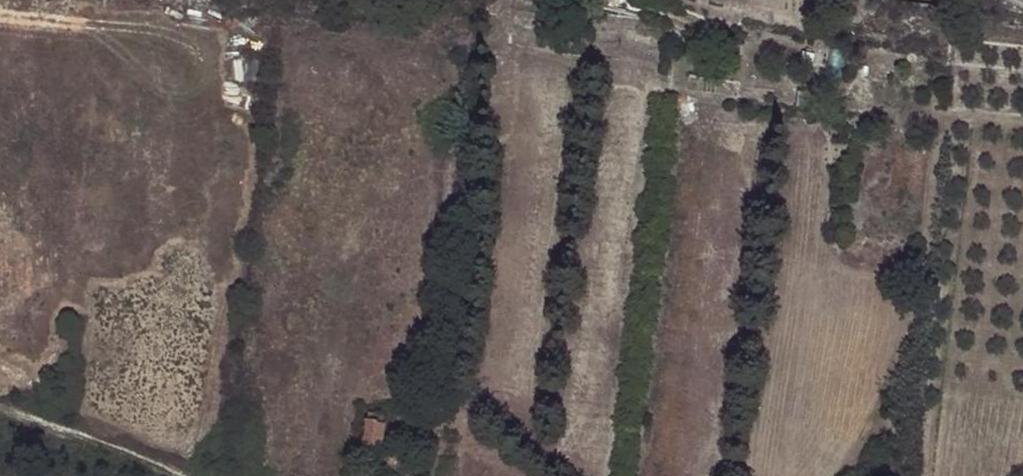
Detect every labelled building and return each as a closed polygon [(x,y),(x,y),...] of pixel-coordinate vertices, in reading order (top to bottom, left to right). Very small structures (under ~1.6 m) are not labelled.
[(368,413),(366,421),(382,424),(383,415),(368,413)] [(382,424),(366,421),(362,443),(379,445),(382,424)]
